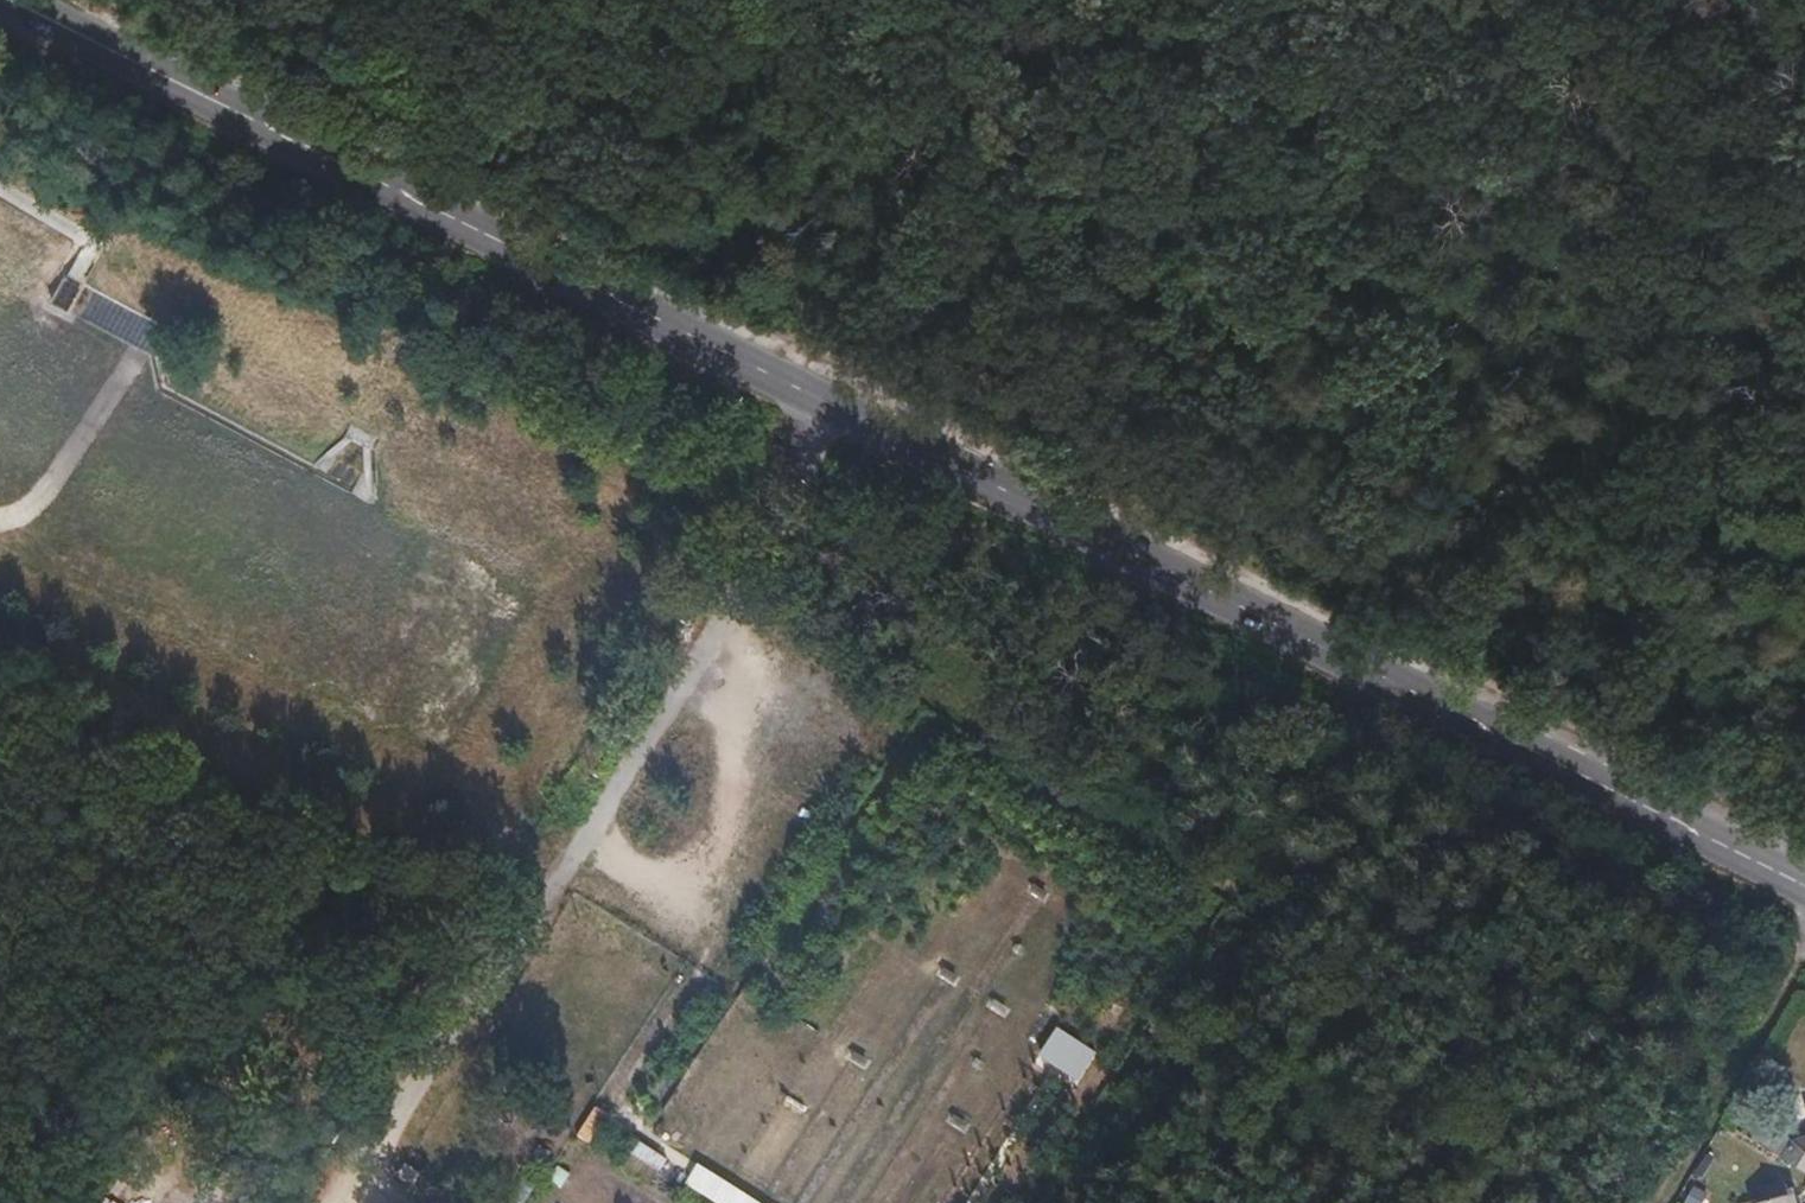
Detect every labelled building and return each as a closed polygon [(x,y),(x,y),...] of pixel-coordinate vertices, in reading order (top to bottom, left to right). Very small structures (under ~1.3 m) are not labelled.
[(87,284),(67,275),(52,302),(70,312),(87,284)] [(1796,1137),(1784,1158),(1804,1170),(1804,1134),(1796,1137)] [(650,1181),(663,1157),(635,1141),(621,1165),(650,1181)] [(684,1187),(710,1202),(758,1202),(698,1165),(684,1187)] [(1756,1202),(1801,1202),(1797,1191),(1756,1202)]
